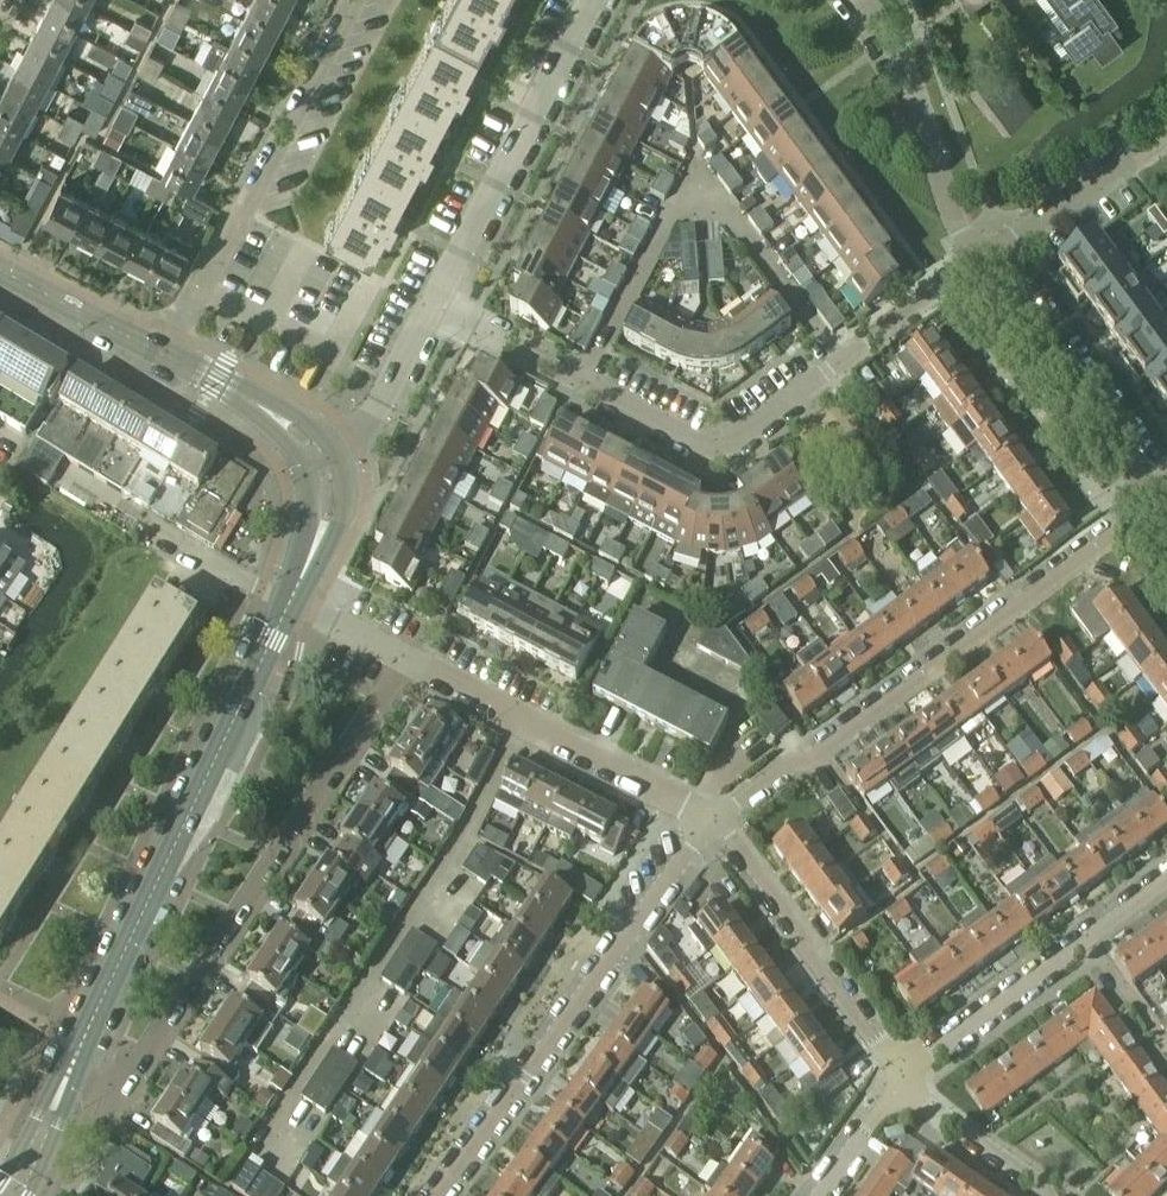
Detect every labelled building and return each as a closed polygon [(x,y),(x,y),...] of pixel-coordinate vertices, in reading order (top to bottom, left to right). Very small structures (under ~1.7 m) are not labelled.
[(43,14),(74,31),(88,5),(77,0),(50,0),(43,14)] [(242,17),(273,34),(287,8),(271,0),(251,0),(242,17)] [(435,22),(480,46),(481,44),(494,20),(499,23),(504,13),(508,5),(503,2),(504,0),(447,0),(436,21),(435,22)] [(985,0),(962,0),(970,11),(985,0)] [(1071,25),(1072,25),(1071,25),(1060,33),(1076,56),(1092,44),(1093,44),(1103,59),(1120,46),(1107,27),(1116,20),(1104,3),(1102,4),(1099,0),(1053,0),(1071,25)] [(175,1),(170,12),(185,20),(190,9),(175,1)] [(170,12),(164,21),(179,30),(185,20),(170,12)] [(43,14),(30,39),(61,56),(74,31),(43,14)] [(242,17),(229,42),(260,59),(273,34),(242,17)] [(135,18),(131,28),(146,36),(151,27),(135,18)] [(400,90),(399,91),(444,114),(458,89),(462,91),(467,83),(470,77),(472,74),(467,72),(480,46),(435,22),(417,58),(400,90)] [(665,29),(682,68),(684,67),(691,67),(694,68),(695,63),(699,49),(705,27),(695,24),(686,24),(675,26),(666,29),(665,29)] [(695,63),(694,68),(696,68),(701,72),(703,75),(738,50),(733,44),(728,39),(723,35),(716,31),(706,27),(705,27),(699,49),(695,63)] [(125,39),(141,47),(146,36),(131,28),(125,39)] [(639,51),(635,56),(636,57),(656,67),(669,74),(673,77),(675,74),(679,70),(682,68),(665,29),(658,33),(649,39),(643,45),(639,51)] [(30,39),(16,65),(48,81),(61,56),(30,39)] [(229,42),(216,67),(247,84),(260,59),(229,42)] [(738,50),(703,75),(719,96),(753,70),(738,50)] [(149,51),(143,62),(159,70),(164,60),(149,51)] [(634,58),(623,79),(661,100),(672,79),(673,77),(669,74),(656,67),(636,57),(635,56),(634,58)] [(1003,128),(1033,105),(1000,61),(967,86),(984,107),(986,106),(1003,128)] [(143,62),(138,72),(154,80),(159,70),(143,62)] [(16,65),(4,89),(35,106),(48,81),(16,65)] [(216,67),(202,93),(234,109),(247,84),(216,67)] [(109,69),(104,78),(120,86),(125,77),(109,69)] [(753,70),(719,96),(734,116),(768,91),(753,70)] [(99,89),(114,97),(120,86),(104,78),(99,89)] [(623,79),(611,102),(649,122),(661,100),(623,79)] [(0,96),(0,119),(22,132),(35,106),(4,89),(0,96)] [(364,158),(363,160),(408,183),(409,181),(422,157),(427,160),(429,157),(431,151),(434,146),(436,143),(431,140),(444,114),(399,91),(381,126),(364,158)] [(768,91),(734,116),(749,137),(784,111),(768,91)] [(202,93),(189,119),(220,135),(234,109),(202,93)] [(122,102),(116,114),(132,122),(138,111),(129,106),(122,102)] [(611,102),(599,125),(637,145),(649,122),(611,102)] [(784,111),(749,137),(765,158),(799,132),(784,111)] [(60,119),(80,130),(81,128),(94,135),(98,128),(68,112),(65,117),(62,116),(60,119)] [(116,114),(112,123),(126,130),(127,131),(132,122),(116,114)] [(8,157),(22,132),(0,119),(0,152),(8,157)] [(57,132),(74,141),(80,130),(60,119),(59,121),(62,122),(57,132)] [(189,119),(175,144),(207,160),(220,135),(189,119)] [(126,130),(112,123),(103,139),(117,146),(126,130)] [(599,125),(587,148),(625,167),(637,145),(599,125)] [(799,132),(765,158),(780,178),(814,153),(799,132)] [(711,133),(698,142),(704,151),(717,142),(711,133)] [(669,145),(683,152),(688,142),(674,135),(669,145)] [(175,144),(162,169),(193,186),(207,160),(175,144)] [(93,162),(103,167),(111,151),(101,146),(93,162)] [(587,148),(575,170),(613,190),(625,167),(587,148)] [(111,151),(103,167),(113,172),(122,157),(111,151)] [(8,157),(0,152),(0,173),(8,157)] [(814,153),(780,178),(795,199),(830,174),(814,153)] [(363,160),(327,229),(372,252),(386,225),(391,228),(400,211),(395,209),(408,183),(363,160)] [(42,162),(36,172),(37,172),(53,180),(58,171),(42,162)] [(730,169),(717,178),(724,187),(737,178),(730,169)] [(575,170),(563,193),(601,213),(613,190),(575,170)] [(31,182),(47,191),(53,180),(37,172),(31,182)] [(145,188),(155,193),(163,178),(152,172),(145,188)] [(661,174),(656,184),(670,191),(675,181),(661,174)] [(830,174),(795,199),(810,220),(845,194),(830,174)] [(163,178),(155,193),(165,198),(173,183),(163,178)] [(737,178),(724,187),(730,196),(743,186),(737,178)] [(61,184),(44,216),(55,222),(54,225),(52,225),(52,226),(69,235),(88,198),(61,184)] [(650,193),(664,201),(670,191),(656,184),(650,193)] [(205,220),(214,204),(188,190),(179,206),(205,220)] [(563,193),(551,216),(589,236),(601,213),(563,193)] [(845,194),(810,220),(826,241),(860,215),(845,194)] [(23,198),(11,221),(10,224),(25,232),(39,206),(23,198)] [(88,198),(69,235),(94,248),(96,243),(113,211),(88,198)] [(748,219),(755,229),(767,219),(761,210),(748,219)] [(1156,227),(1163,221),(1155,210),(1147,215),(1156,227)] [(113,211),(96,243),(105,247),(102,252),(120,261),(122,256),(139,224),(113,211)] [(860,215),(826,241),(841,261),(875,235),(860,215)] [(551,216),(539,239),(577,258),(589,236),(551,216)] [(767,219),(755,229),(761,238),(774,228),(767,219)] [(637,220),(632,229),(646,236),(650,227),(637,220)] [(1156,227),(1164,238),(1166,236),(1166,226),(1163,221),(1156,227)] [(122,256),(130,260),(128,265),(145,274),(148,269),(164,237),(139,224),(122,256)] [(164,237),(148,269),(156,273),(153,278),(170,287),(194,242),(168,229),(164,237)] [(626,239),(640,246),(646,236),(632,229),(626,239)] [(875,235),(841,261),(855,280),(856,282),(883,261),(884,263),(891,257),(875,235)] [(1066,273),(1059,278),(1068,291),(1113,257),(1098,236),(1059,265),(1066,273)] [(539,239),(527,262),(565,281),(577,258),(539,239)] [(706,245),(708,274),(723,273),(721,244),(706,245)] [(680,248),(683,276),(698,275),(696,246),(680,248)] [(1113,257),(1068,291),(1079,305),(1085,300),(1090,307),(1138,272),(1122,250),(1113,257)] [(778,261),(785,270),(798,261),(791,251),(778,261)] [(798,261),(785,270),(792,279),(804,269),(798,261)] [(899,283),(884,263),(883,261),(856,282),(855,280),(847,286),(864,308),(899,283)] [(515,286),(523,290),(523,289),(553,304),(554,303),(565,281),(527,262),(515,286)] [(613,265),(608,274),(608,275),(622,282),(627,272),(613,265)] [(1138,272),(1090,307),(1106,327),(1153,292),(1138,272)] [(708,274),(709,285),(724,284),(723,273),(708,274)] [(608,274),(603,285),(616,291),(617,292),(622,282),(608,275),(608,274)] [(683,287),(699,286),(698,275),(683,276),(683,287)] [(562,308),(554,303),(553,304),(523,289),(523,290),(511,313),(549,332),(562,308)] [(1106,327),(1121,348),(1166,314),(1166,313),(1163,316),(1150,297),(1154,294),(1153,292),(1106,327)] [(745,309),(770,343),(791,327),(766,293),(745,309)] [(821,293),(809,302),(815,311),(828,302),(821,293)] [(624,340),(648,353),(668,315),(644,302),(624,340)] [(815,311),(832,334),(845,325),(828,302),(815,311)] [(724,324),(749,358),(755,354),(770,343),(745,309),(724,324)] [(589,310),(584,320),(598,328),(603,318),(589,310)] [(1120,361),(1130,374),(1166,347),(1166,314),(1121,348),(1127,356),(1120,361)] [(668,315),(648,353),(671,365),(691,327),(668,315)] [(10,326),(0,319),(0,341),(10,326)] [(571,346),(572,347),(585,353),(598,328),(584,320),(571,346)] [(708,330),(711,372),(717,371),(726,369),(736,365),(745,360),(749,358),(724,324),(723,324),(708,330)] [(0,341),(0,421),(25,437),(46,403),(50,406),(61,389),(58,387),(72,363),(10,326),(0,341)] [(691,327),(671,365),(681,369),(690,371),(698,372),(707,372),(711,372),(708,330),(707,330),(691,327)] [(907,355),(924,378),(950,359),(933,335),(907,355)] [(1130,374),(1140,387),(1147,382),(1152,390),(1166,379),(1166,347),(1130,374)] [(931,408),(932,408),(967,382),(950,359),(924,378),(941,401),(931,408)] [(499,408),(507,412),(520,388),(482,368),(470,390),(471,390),(470,391),(500,407),(499,408)] [(53,415),(36,443),(19,471),(47,489),(65,460),(66,461),(112,387),(84,370),(55,417),(53,415)] [(1152,390),(1166,410),(1166,379),(1152,390)] [(967,382),(932,408),(949,432),(985,406),(967,382)] [(507,412),(499,408),(500,407),(470,391),(471,390),(470,390),(462,386),(450,410),(488,430),(489,430),(500,409),(507,413),(507,412)] [(112,387),(66,461),(93,478),(134,411),(138,403),(112,387)] [(873,408),(879,403),(874,396),(867,401),(873,408)] [(530,423),(544,430),(557,405),(543,398),(530,423)] [(134,411),(93,478),(121,494),(167,421),(138,403),(134,411)] [(890,403),(876,414),(883,422),(896,412),(890,403)] [(985,406),(949,432),(966,455),(976,448),(1002,429),(985,406)] [(450,410),(438,433),(477,453),(489,430),(488,430),(450,410)] [(896,412),(883,422),(889,430),(903,420),(896,412)] [(167,421),(121,494),(148,511),(193,437),(167,421)] [(554,426),(536,461),(566,477),(586,438),(562,425),(560,429),(554,426)] [(976,448),(993,471),(1019,452),(1002,429),(976,448)] [(438,433),(426,455),(464,475),(465,476),(477,453),(438,433)] [(523,436),(518,445),(532,453),(537,443),(523,436)] [(193,437),(148,511),(149,512),(151,510),(177,526),(192,501),(193,502),(200,491),(222,454),(193,437)] [(586,438),(566,477),(589,489),(590,487),(609,450),(586,438)] [(513,455),(527,463),(532,453),(518,445),(513,455)] [(590,487),(589,489),(584,498),(607,510),(632,462),(609,450),(590,487)] [(925,450),(911,460),(917,468),(931,458),(925,450)] [(993,471),(1010,494),(1036,475),(1019,452),(993,471)] [(222,454),(200,491),(236,513),(258,477),(222,454)] [(426,455),(414,478),(453,499),(465,476),(464,475),(426,455)] [(931,458),(917,468),(923,477),(937,467),(931,458)] [(632,462),(607,510),(628,521),(635,511),(655,474),(632,462)] [(786,514),(786,515),(808,499),(796,482),(799,477),(800,473),(797,468),(793,463),(789,463),(786,464),(784,465),(782,463),(761,479),(786,514)] [(635,511),(628,521),(653,534),(678,486),(655,474),(635,511)] [(946,479),(942,474),(929,484),(932,489),(946,479)] [(1018,523),(1018,524),(1053,498),(1036,475),(1010,494),(1026,517),(1018,523)] [(414,478),(402,501),(441,521),(453,499),(414,478)] [(766,528),(767,529),(786,515),(786,514),(761,479),(739,496),(744,503),(745,502),(765,529),(766,528)] [(500,482),(495,491),(508,498),(513,489),(500,482)] [(678,486),(653,534),(674,545),(674,544),(679,535),(680,536),(696,506),(698,506),(702,498),(678,486)] [(192,501),(177,526),(177,527),(214,550),(236,513),(200,491),(193,502),(192,501)] [(490,501),(503,508),(508,498),(495,491),(490,501)] [(914,499),(923,511),(932,505),(923,493),(914,499)] [(511,510),(520,515),(527,500),(518,495),(511,510)] [(959,496),(946,507),(952,515),(966,505),(959,496)] [(1053,498),(1018,524),(1036,548),(1070,522),(1053,498)] [(402,501),(390,524),(429,544),(441,521),(402,501)] [(730,510),(741,552),(758,548),(773,536),(767,529),(766,528),(765,529),(745,502),(744,503),(739,506),(734,509),(730,510)] [(966,505),(952,515),(958,523),(972,513),(966,505)] [(679,535),(674,544),(679,547),(674,558),(699,565),(701,554),(708,555),(708,554),(713,511),(710,510),(703,509),(698,506),(696,506),(680,536),(679,535)] [(891,515),(901,529),(910,522),(899,509),(891,515)] [(708,554),(708,555),(725,557),(741,552),(730,510),(726,511),(718,511),(713,511),(708,554)] [(883,539),(892,534),(893,535),(901,529),(891,515),(875,527),(883,539)] [(507,516),(500,529),(512,534),(517,521),(507,516)] [(561,517),(553,532),(563,537),(570,522),(561,517)] [(570,522),(563,537),(572,542),(580,528),(570,522)] [(901,529),(893,535),(900,544),(916,531),(910,522),(901,529)] [(390,524),(378,547),(386,552),(387,551),(416,567),(417,565),(418,566),(429,544),(390,524)] [(475,527),(470,537),(485,544),(490,535),(475,527)] [(822,536),(830,547),(843,538),(836,529),(834,527),(822,536)] [(466,546),(480,554),(485,544),(470,537),(466,546)] [(808,544),(817,556),(826,550),(817,537),(808,544)] [(544,552),(553,557),(560,544),(550,539),(544,552)] [(606,541),(599,555),(609,560),(616,547),(606,541)] [(845,549),(855,563),(863,557),(853,543),(845,549)] [(993,543),(980,552),(986,561),(999,551),(993,543)] [(560,544),(553,557),(562,562),(569,549),(560,544)] [(799,550),(809,563),(817,556),(808,544),(799,550)] [(412,595),(425,570),(417,566),(418,566),(417,565),(416,567),(387,551),(386,552),(378,547),(377,548),(385,552),(373,575),(412,595)] [(616,547),(609,560),(619,565),(625,552),(616,547)] [(846,569),(855,563),(845,549),(836,556),(846,569)] [(9,573),(6,570),(13,559),(0,550),(0,587),(9,573)] [(999,551),(986,561),(993,569),(1006,559),(999,551)] [(939,562),(966,597),(989,580),(970,554),(958,563),(951,554),(939,562)] [(0,587),(0,597),(4,600),(26,567),(13,559),(6,570),(9,573),(0,587)] [(589,576),(598,581),(605,567),(595,562),(589,576)] [(828,562),(816,571),(822,578),(834,570),(828,562)] [(941,616),(966,597),(939,562),(916,579),(923,589),(922,590),(941,616)] [(756,574),(753,563),(745,565),(748,576),(756,574)] [(652,565),(645,580),(654,585),(662,570),(652,565)] [(605,567),(598,581),(608,586),(614,572),(605,567)] [(662,570),(654,585),(664,590),(672,576),(662,570)] [(452,572),(446,582),(461,590),(466,580),(452,572)] [(800,603),(817,591),(807,578),(790,590),(800,603)] [(750,586),(760,599),(769,592),(759,580),(750,586)] [(460,620),(485,633),(505,594),(480,581),(460,620)] [(433,607),(435,609),(447,615),(461,590),(446,582),(433,607)] [(505,594),(485,633),(507,645),(532,596),(510,584),(505,594)] [(742,593),(751,606),(760,599),(750,586),(742,593)] [(900,606),(919,632),(941,616),(922,590),(900,606)] [(1094,612),(1110,634),(1139,615),(1122,592),(1094,612)] [(677,593),(673,603),(697,615),(703,598),(689,593),(684,596),(677,593)] [(157,596),(138,627),(181,653),(199,623),(157,596)] [(532,596),(507,645),(530,657),(555,608),(532,596)] [(713,613),(723,627),(726,630),(746,615),(734,597),(713,613)] [(796,611),(786,599),(769,613),(778,625),(796,611)] [(876,624),(895,650),(919,632),(900,606),(876,624)] [(555,608),(530,657),(553,669),(572,630),(578,620),(555,608)] [(771,625),(761,612),(744,625),(754,637),(771,625)] [(1110,634),(1127,657),(1155,636),(1139,615),(1110,634)] [(593,695),(710,756),(729,721),(644,677),(667,634),(635,617),(593,695)] [(572,630),(553,669),(576,681),(596,642),(601,632),(578,620),(572,630)] [(750,678),(757,673),(724,629),(712,622),(697,649),(750,678)] [(853,641),(873,666),(895,650),(876,624),(853,641)] [(118,659),(100,687),(143,714),(151,700),(161,685),(180,654),(181,653),(138,627),(136,629),(118,659)] [(1143,678),(1166,660),(1166,653),(1155,636),(1127,657),(1143,678)] [(1008,657),(1028,682),(1052,664),(1033,639),(1008,657)] [(1068,640),(1053,651),(1060,660),(1074,648),(1068,640)] [(830,658),(849,684),(873,666),(853,641),(830,658)] [(1074,648),(1060,660),(1066,668),(1081,656),(1074,648)] [(985,674),(1004,700),(1028,682),(1008,657),(985,674)] [(807,675),(826,701),(849,684),(830,658),(807,675)] [(1159,700),(1166,694),(1166,660),(1143,678),(1159,700)] [(962,691),(981,717),(1004,700),(985,674),(962,691)] [(783,692),(803,718),(826,701),(807,675),(783,692)] [(1101,683),(1085,694),(1092,703),(1107,692),(1101,683)] [(63,747),(62,748),(105,774),(114,760),(122,747),(142,716),(143,714),(100,687),(99,689),(80,719),(63,747)] [(939,708),(958,734),(981,717),(962,691),(939,708)] [(1107,692),(1092,703),(1098,711),(1113,700),(1107,692)] [(1166,711),(1166,694),(1159,700),(1166,711)] [(773,741),(774,740),(790,728),(772,704),(755,717),(773,741)] [(916,725),(941,759),(964,742),(958,734),(939,708),(916,725)] [(401,742),(436,764),(441,768),(466,731),(435,709),(427,721),(423,719),(416,729),(410,729),(401,742)] [(1083,720),(1074,727),(1084,741),(1093,734),(1083,720)] [(893,742),(920,779),(921,779),(919,776),(941,759),(916,725),(893,742)] [(1067,733),(1066,733),(1076,747),(1084,741),(1074,727),(1067,733)] [(1133,727),(1118,739),(1124,747),(1139,735),(1133,727)] [(1139,735),(1124,747),(1130,755),(1145,744),(1139,735)] [(1016,743),(1007,749),(1021,768),(1029,762),(1037,755),(1023,737),(1016,743)] [(1103,759),(1115,751),(1105,738),(1094,747),(1103,759)] [(395,772),(387,783),(420,805),(421,804),(429,792),(424,789),(430,780),(427,778),(436,764),(401,742),(394,753),(397,759),(390,768),(395,772)] [(870,759),(889,785),(898,797),(920,779),(893,742),(870,759)] [(1047,754),(1054,763),(1070,751),(1063,742),(1047,754)] [(25,808),(25,809),(67,835),(68,834),(85,805),(92,795),(105,774),(62,748),(43,780),(25,808)] [(465,783),(478,789),(495,756),(489,753),(482,767),(475,764),(465,783)] [(1073,760),(1083,773),(1091,767),(1081,754),(1073,760)] [(1037,755),(1029,762),(1038,775),(1046,768),(1037,755)] [(846,777),(865,803),(889,785),(870,759),(846,777)] [(1075,779),(1083,773),(1073,760),(1065,767),(1075,779)] [(1029,762),(1021,768),(1030,781),(1038,775),(1029,762)] [(515,766),(495,804),(519,816),(524,807),(539,778),(515,766)] [(1025,782),(1017,770),(997,784),(1006,796),(1025,782)] [(1074,790),(1060,770),(1041,784),(1055,804),(1074,790)] [(1150,782),(1156,791),(1166,782),(1166,774),(1165,771),(1150,782)] [(539,778),(524,807),(550,821),(565,792),(539,778)] [(1156,791),(1162,799),(1166,795),(1166,782),(1156,791)] [(363,800),(354,814),(388,836),(399,820),(402,822),(408,813),(413,816),(420,805),(387,783),(381,793),(376,790),(369,800),(363,800)] [(429,792),(421,804),(434,812),(457,827),(466,813),(465,812),(430,789),(429,792)] [(1035,789),(1027,795),(1037,808),(1045,802),(1035,789)] [(990,790),(982,796),(992,809),(1000,803),(990,790)] [(565,792),(550,821),(575,834),(591,805),(565,792)] [(845,824),(857,815),(839,792),(828,800),(845,824)] [(1130,820),(1148,844),(1166,830),(1166,820),(1146,793),(1122,810),(1130,820)] [(1027,795),(1019,801),(1027,812),(1028,814),(1037,808),(1027,795)] [(982,796),(974,802),(975,803),(983,814),(984,815),(992,809),(982,796)] [(952,819),(951,820),(959,832),(977,818),(982,814),(974,804),(969,807),(966,804),(949,817),(952,819)] [(433,813),(420,805),(413,816),(425,824),(433,813)] [(591,805),(575,834),(601,847),(599,851),(613,859),(625,837),(628,830),(615,823),(617,819),(591,805)] [(1004,836),(1023,822),(1012,806),(993,820),(1004,836)] [(0,848),(0,878),(29,896),(40,879),(48,866),(55,854),(67,835),(25,809),(5,841),(0,848)] [(348,843),(340,855),(373,877),(382,863),(377,860),(383,851),(380,849),(388,836),(354,814),(347,824),(350,829),(343,840),(348,843)] [(850,828),(856,837),(871,825),(865,817),(850,828)] [(935,830),(945,844),(953,838),(953,837),(959,832),(951,820),(944,825),(944,824),(935,830)] [(1106,837),(1125,862),(1148,844),(1130,820),(1107,837),(1106,837)] [(980,829),(990,842),(998,835),(989,823),(980,829)] [(871,825),(856,837),(862,845),(877,834),(871,825)] [(1074,843),(1083,855),(1101,879),(1125,862),(1106,837),(1107,837),(1098,825),(1074,843)] [(773,850),(791,873),(820,851),(802,828),(773,850)] [(487,829),(481,841),(481,842),(492,848),(499,834),(487,829)] [(981,848),(990,842),(980,829),(972,835),(973,837),(967,841),(973,850),(979,845),(981,848)] [(625,837),(637,843),(641,836),(628,830),(625,837)] [(927,838),(936,851),(945,844),(935,830),(927,836),(928,838),(927,838)] [(499,834),(492,848),(503,853),(509,840),(499,834)] [(905,855),(914,867),(936,851),(927,838),(905,855)] [(462,871),(474,879),(490,854),(478,847),(462,871)] [(820,851),(791,873),(807,895),(837,874),(820,851)] [(490,854),(474,879),(486,888),(492,880),(491,880),(499,869),(505,861),(490,854)] [(316,871),(307,884),(341,907),(351,892),(355,894),(361,885),(366,888),(373,877),(340,855),(333,864),(328,861),(321,872),(316,871)] [(538,855),(532,867),(552,878),(559,865),(538,855)] [(1061,872),(1078,896),(1101,879),(1083,855),(1060,872),(1061,872)] [(934,863),(943,876),(952,870),(942,857),(934,863)] [(1028,875),(1037,889),(1055,913),(1078,896),(1061,872),(1060,872),(1051,859),(1028,875)] [(509,875),(502,887),(503,887),(503,886),(516,866),(505,861),(499,869),(509,875)] [(882,872),(888,880),(903,869),(897,861),(882,872)] [(559,865),(552,878),(562,883),(570,869),(560,863),(559,866),(559,865)] [(935,882),(943,876),(934,863),(926,869),(935,882)] [(491,880),(492,880),(502,887),(509,875),(499,869),(491,880)] [(903,870),(889,881),(893,888),(909,877),(903,870)] [(837,874),(807,895),(823,916),(851,895),(852,894),(837,874)] [(29,896),(0,878),(0,943),(29,896)] [(545,882),(529,906),(556,924),(572,900),(545,882)] [(582,898),(593,906),(603,890),(592,883),(582,898)] [(300,914),(293,925),(325,946),(335,953),(350,930),(333,919),(341,907),(307,884),(299,895),(302,901),(296,911),(300,914)] [(1014,906),(1031,931),(1055,913),(1037,889),(1014,906)] [(399,893),(391,904),(401,911),(408,900),(399,893)] [(823,916),(839,938),(868,916),(852,894),(851,895),(823,916)] [(680,902),(674,912),(683,922),(691,913),(680,902)] [(894,908),(904,920),(912,914),(903,902),(894,908)] [(529,906),(513,930),(541,948),(556,924),(529,906)] [(991,923),(1009,947),(1031,931),(1014,906),(991,923)] [(723,907),(688,933),(706,956),(714,950),(740,931),(723,907)] [(895,926),(904,920),(894,908),(886,914),(895,926)] [(471,909),(465,918),(476,926),(483,916),(471,909)] [(465,918),(457,929),(469,936),(476,926),(465,918)] [(380,919),(375,927),(386,935),(391,927),(380,919)] [(968,940),(986,964),(1009,947),(991,923),(968,940)] [(269,942),(260,955),(294,977),(294,978),(304,963),(307,965),(313,956),(327,964),(335,953),(325,946),(293,925),(286,935),(281,932),(274,943),(269,942)] [(1157,971),(1166,963),(1166,936),(1162,929),(1137,946),(1157,971)] [(513,930),(497,954),(525,972),(541,948),(513,930)] [(647,948),(655,959),(668,950),(674,943),(669,936),(661,930),(647,948)] [(413,931),(397,956),(409,963),(425,938),(413,931)] [(740,931),(714,950),(731,973),(758,954),(740,931)] [(868,946),(859,934),(851,940),(860,952),(868,946)] [(425,938),(409,963),(422,972),(438,947),(425,938)] [(944,958),(962,982),(986,964),(968,940),(944,958)] [(469,969),(509,996),(525,972),(497,954),(485,946),(469,969)] [(1114,963),(1126,980),(1133,988),(1157,971),(1137,946),(1114,963)] [(758,954),(731,973),(748,996),(775,977),(758,954)] [(253,985),(245,996),(279,1018),(287,1006),(283,1003),(289,994),(285,991),(294,978),(294,977),(260,955),(252,967),(255,972),(248,982),(253,985)] [(397,956),(381,980),(392,988),(399,977),(408,964),(409,963),(397,956)] [(440,957),(433,967),(444,974),(451,964),(440,957)] [(923,977),(939,999),(962,982),(944,958),(921,975),(923,977)] [(399,977),(392,988),(405,997),(422,972),(409,963),(408,964),(399,977)] [(433,967),(427,976),(438,984),(444,974),(433,967)] [(682,967),(669,977),(672,981),(678,989),(691,979),(686,972),(685,971),(682,967)] [(481,977),(465,1002),(493,1020),(509,996),(469,969),(469,970),(481,977)] [(916,1016),(939,999),(923,977),(921,975),(898,992),(916,1016)] [(775,977),(748,996),(766,1019),(792,1000),(775,977)] [(691,979),(678,989),(685,998),(698,988),(691,979)] [(644,993),(626,1017),(652,1036),(670,1012),(644,993)] [(438,1017),(477,1043),(493,1020),(465,1002),(453,994),(438,1017)] [(1095,994),(1068,1014),(1090,1043),(1116,1023),(1095,994)] [(221,1014),(213,1026),(247,1049),(257,1033),(260,1036),(266,1027),(271,1030),(279,1018),(245,996),(239,1006),(234,1003),(227,1014),(221,1014)] [(792,1000),(766,1019),(776,1033),(766,1041),(773,1050),(783,1042),(809,1023),(792,1000)] [(410,1003),(402,1014),(413,1022),(421,1011),(410,1003)] [(715,1010),(702,1019),(707,1027),(720,1018),(715,1010)] [(402,1014),(395,1024),(406,1032),(413,1022),(402,1014)] [(1068,1014),(1057,1023),(1078,1052),(1090,1043),(1068,1014)] [(422,1041),(461,1067),(477,1043),(438,1017),(422,1041)] [(609,1040),(647,1067),(635,1059),(652,1036),(626,1017),(609,1040)] [(707,1027),(713,1036),(727,1025),(721,1017),(720,1018),(707,1027)] [(318,1033),(303,1023),(299,1030),(313,1040),(318,1033)] [(809,1023),(783,1042),(800,1066),(826,1046),(809,1023)] [(1026,1045),(1047,1074),(1078,1052),(1056,1023),(1026,1045)] [(1090,1043),(1111,1072),(1138,1052),(1116,1023),(1090,1043)] [(713,1036),(719,1044),(733,1033),(727,1025),(713,1036)] [(206,1056),(197,1069),(231,1091),(240,1078),(235,1075),(242,1065),(237,1062),(247,1049),(213,1026),(205,1038),(208,1043),(201,1053),(206,1056)] [(4,1038),(12,1043),(13,1041),(0,1033),(0,1045),(4,1038)] [(592,1064),(630,1090),(647,1067),(609,1040),(592,1064)] [(406,1065),(418,1073),(445,1092),(461,1067),(422,1041),(406,1065)] [(725,1051),(743,1073),(753,1065),(755,1063),(755,1062),(752,1065),(736,1043),(725,1051)] [(995,1068),(1016,1097),(1047,1074),(1026,1045),(995,1068)] [(808,1077),(798,1085),(816,1110),(849,1085),(840,1073),(844,1070),(826,1046),(800,1066),(808,1077)] [(334,1049),(317,1074),(330,1082),(346,1058),(334,1049)] [(692,1067),(705,1076),(718,1058),(704,1049),(692,1067)] [(377,1051),(370,1061),(381,1069),(388,1059),(377,1051)] [(1111,1072),(1132,1101),(1158,1080),(1138,1052),(1111,1072)] [(346,1058),(330,1082),(343,1091),(359,1066),(346,1058)] [(370,1061),(363,1071),(374,1079),(381,1069),(370,1061)] [(743,1073),(741,1074),(747,1082),(761,1072),(755,1063),(753,1065),(743,1073)] [(575,1087),(602,1106),(614,1113),(630,1090),(592,1064),(575,1087)] [(965,1090),(986,1119),(994,1114),(1016,1097),(995,1068),(965,1090)] [(174,1085),(165,1098),(199,1121),(210,1105),(213,1107),(219,1098),(224,1102),(231,1091),(197,1069),(191,1078),(187,1075),(180,1085),(174,1085)] [(747,1082),(754,1090),(767,1080),(761,1072),(747,1082)] [(418,1073),(402,1097),(429,1115),(445,1092),(418,1073)] [(317,1074),(301,1099),(313,1107),(330,1082),(317,1074)] [(370,1082),(363,1077),(355,1090),(362,1094),(370,1082)] [(689,1098),(695,1090),(679,1079),(673,1086),(689,1098)] [(1154,1130),(1166,1121),(1166,1091),(1158,1080),(1132,1101),(1154,1130)] [(330,1082),(313,1107),(326,1116),(343,1091),(330,1082)] [(575,1087),(558,1110),(585,1129),(602,1106),(575,1087)] [(667,1096),(683,1107),(689,1098),(673,1087),(667,1096)] [(759,1098),(776,1121),(783,1130),(796,1121),(792,1115),(783,1102),(772,1088),(759,1098)] [(254,1102),(267,1110),(274,1098),(261,1090),(254,1102)] [(402,1097),(386,1120),(414,1139),(429,1115),(402,1097)] [(158,1127),(151,1138),(184,1160),(193,1148),(188,1145),(194,1136),(190,1134),(199,1121),(165,1098),(158,1109),(161,1114),(154,1124),(158,1127)] [(345,1098),(338,1108),(350,1116),(357,1106),(345,1098)] [(338,1108),(332,1119),(343,1126),(350,1116),(338,1108)] [(558,1110),(542,1134),(568,1153),(585,1129),(558,1110)] [(659,1112),(649,1126),(663,1137),(673,1122),(672,1122),(659,1112)] [(994,1114),(986,1119),(992,1127),(999,1122),(994,1114)] [(690,1115),(677,1134),(689,1142),(702,1123),(690,1115)] [(386,1120),(371,1144),(398,1162),(414,1139),(386,1120)] [(243,1143),(253,1128),(243,1121),(233,1136),(243,1143)] [(1162,1141),(1166,1146),(1166,1121),(1154,1130),(1162,1141)] [(542,1134),(524,1157),(551,1176),(568,1153),(542,1134)] [(675,1134),(669,1142),(683,1152),(689,1144),(675,1134)] [(747,1149),(730,1173),(757,1191),(774,1167),(771,1165),(779,1153),(752,1134),(743,1146),(747,1149)] [(643,1135),(639,1141),(653,1151),(657,1145),(656,1144),(643,1135)] [(1136,1167),(1159,1192),(1166,1184),(1166,1146),(1162,1141),(1136,1167)] [(669,1142),(663,1151),(675,1159),(676,1160),(677,1161),(683,1152),(669,1142)] [(371,1144),(354,1168),(382,1187),(398,1162),(371,1144)] [(314,1147),(307,1156),(318,1164),(325,1154),(314,1147)] [(98,1195),(138,1195),(153,1173),(151,1163),(132,1150),(121,1151),(112,1166),(108,1163),(102,1172),(106,1175),(96,1189),(98,1195)] [(190,1161),(204,1170),(210,1161),(196,1152),(190,1161)] [(898,1188),(897,1188),(911,1169),(889,1154),(860,1195),(892,1195),(898,1188)] [(898,1188),(907,1195),(913,1186),(928,1195),(937,1195),(954,1170),(932,1155),(919,1174),(911,1169),(897,1188),(898,1188)] [(307,1156),(300,1166),(311,1174),(318,1164),(307,1156)] [(507,1181),(528,1195),(536,1195),(551,1177),(551,1176),(524,1157),(507,1181)] [(339,1192),(345,1195),(376,1195),(382,1187),(354,1168),(342,1160),(327,1184),(339,1192)] [(600,1175),(610,1183),(622,1192),(628,1184),(634,1175),(622,1165),(618,1169),(609,1163),(600,1175)] [(170,1175),(180,1182),(187,1171),(177,1164),(170,1175)] [(242,1195),(246,1195),(261,1173),(249,1165),(233,1190),(242,1195)] [(1109,1195),(1110,1195),(1155,1195),(1159,1192),(1136,1167),(1109,1195)] [(937,1195),(970,1195),(977,1186),(954,1170),(937,1195)] [(187,1171),(180,1182),(190,1189),(197,1178),(187,1171)] [(246,1195),(264,1195),(273,1181),(261,1173),(246,1195)] [(714,1195),(753,1195),(757,1191),(730,1173),(714,1195)] [(264,1195),(281,1195),(286,1190),(273,1181),(264,1195)] [(496,1195),(528,1195),(507,1181),(496,1195)] [(636,1189),(645,1195),(652,1195),(655,1191),(642,1181),(636,1189)] [(970,1195),(992,1195),(977,1186),(970,1195)]
